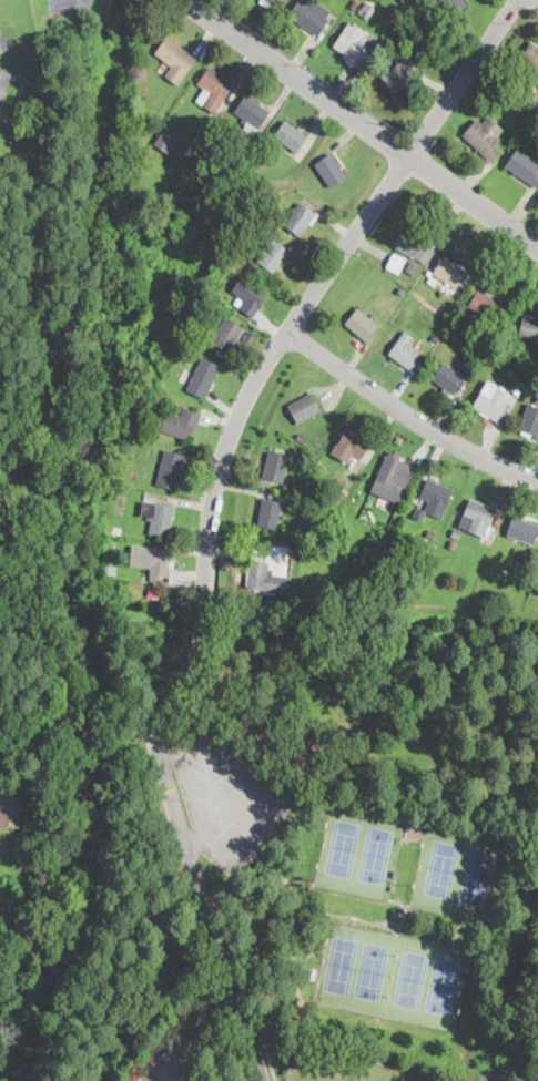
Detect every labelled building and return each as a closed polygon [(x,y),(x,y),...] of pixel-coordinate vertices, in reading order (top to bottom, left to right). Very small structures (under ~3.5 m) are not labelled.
[(288,16),(299,0),(315,0),(332,11),(327,18),(329,20),(318,35),(288,16)] [(359,3),(356,9),(351,7),(355,0),(359,3)] [(450,16),(442,0),(464,0),(467,6),(450,16)] [(376,9),(368,19),(358,12),(366,1),(376,9)] [(383,28),(378,34),(367,27),(372,20),(383,28)] [(351,22),(365,32),(367,30),(382,40),(362,70),(352,63),(343,58),(345,54),(334,47),(351,22)] [(12,48),(0,54),(0,25),(12,48)] [(196,58),(179,84),(166,75),(173,67),(155,54),(166,38),(196,58)] [(532,42),(537,45),(537,68),(522,60),(532,42)] [(406,83),(394,93),(382,78),(410,55),(423,71),(406,83)] [(531,73),(528,79),(516,72),(521,64),(532,71),(531,73)] [(220,105),(215,113),(195,100),(204,88),(199,84),(210,67),(235,84),(220,105)] [(2,106),(0,113),(0,69),(12,73),(2,106)] [(528,86),(524,93),(514,86),(518,80),(528,86)] [(247,96),(260,105),(262,102),(272,109),(254,134),(244,128),(246,124),(243,122),(245,118),(236,112),(247,96)] [(489,115),(504,130),(497,137),(499,139),(494,145),(500,151),(491,161),(485,155),(463,134),(478,118),(483,122),(489,115)] [(308,136),(296,152),(274,135),(286,120),(308,136)] [(146,129),(142,133),(138,129),(142,124),(146,129)] [(177,139),(170,152),(155,143),(164,130),(177,139)] [(204,139),(201,143),(195,140),(199,134),(204,139)] [(197,147),(191,156),(185,153),(192,144),(197,147)] [(518,149),(537,162),(537,186),(537,187),(506,166),(518,149)] [(347,175),(329,187),(315,165),(332,154),(347,175)] [(261,166),(257,172),(252,169),(255,163),(261,166)] [(196,177),(189,184),(183,179),(191,172),(196,177)] [(316,214),(302,236),(286,225),(301,203),(316,214)] [(405,230),(418,235),(420,231),(443,242),(439,248),(436,247),(429,263),(396,247),(405,230)] [(283,259),(273,272),(258,259),(274,239),(290,251),(283,259)] [(407,258),(399,273),(386,266),(389,262),(394,252),(407,258)] [(446,255),(457,264),(458,263),(461,265),(461,266),(475,276),(466,288),(459,284),(456,287),(454,286),(453,287),(450,286),(451,285),(450,284),(448,286),(445,284),(446,283),(444,281),(444,279),(440,277),(439,278),(437,277),(437,276),(433,273),(446,255)] [(243,261),(240,266),(233,263),(237,257),(243,261)] [(417,267),(414,274),(407,271),(410,264),(417,267)] [(260,310),(255,317),(241,307),(245,300),(232,292),(244,275),(267,292),(262,298),(266,302),(260,310)] [(437,282),(435,286),(428,282),(430,277),(437,282)] [(406,289),(402,295),(397,292),(400,286),(406,289)] [(503,305),(491,322),(469,306),(479,290),(503,305)] [(378,326),(366,341),(345,324),(358,308),(378,326)] [(163,319),(160,325),(148,319),(152,313),(163,319)] [(525,315),(537,318),(537,339),(519,334),(525,315)] [(233,347),(230,354),(212,343),(213,339),(227,317),(245,328),(233,347)] [(418,359),(412,369),(389,354),(405,332),(419,341),(415,348),(423,354),(418,359)] [(435,344),(433,348),(425,344),(428,339),(435,344)] [(194,359),(191,365),(183,360),(186,355),(194,359)] [(207,392),(205,398),(187,390),(203,358),(221,366),(207,392)] [(465,379),(453,397),(444,390),(445,388),(432,379),(443,361),(466,378),(465,379)] [(514,405),(504,425),(489,417),(488,418),(479,414),(480,411),(473,407),(487,381),(511,395),(508,401),(514,405)] [(322,410),(298,424),(288,406),(312,392),(322,410)] [(528,405),(537,408),(537,435),(520,429),(528,405)] [(202,416),(195,432),(191,431),(187,439),(162,429),(169,411),(182,417),(185,409),(202,416)] [(372,441),(361,459),(353,455),(348,462),(333,453),(348,427),(372,441)] [(307,438),(303,442),(296,437),(300,431),(307,438)] [(181,473),(177,490),(158,485),(166,450),(185,455),(181,473)] [(414,473),(400,504),(370,491),(389,450),(400,456),(399,459),(412,465),(409,470),(414,473)] [(290,456),(286,473),(284,482),(258,477),(261,466),(266,467),(268,451),(290,456)] [(453,489),(441,516),(426,509),(429,501),(420,497),(428,479),(453,489)] [(345,491),(343,497),(336,493),(339,488),(345,491)] [(280,517),(278,528),(258,526),(263,499),(282,502),(280,517)] [(489,526),(485,537),(467,529),(470,520),(464,517),(464,516),(470,499),(496,509),(489,526)] [(171,520),(169,534),(150,532),(152,517),(143,516),(145,502),(173,507),(171,520)] [(514,517),(537,525),(537,529),(534,544),(508,536),(514,517)] [(437,533),(435,539),(427,536),(429,530),(437,533)] [(175,562),(174,565),(170,565),(169,577),(161,575),(161,581),(149,580),(150,568),(130,565),(132,544),(171,548),(171,552),(175,552),(175,562)] [(291,577),(290,593),(246,589),(247,581),(244,580),(246,560),(270,562),(270,569),(274,569),(273,575),(291,577)] [(118,564),(115,577),(103,574),(105,562),(118,564)] [(185,570),(184,581),(170,580),(170,569),(185,570)] [(20,827),(0,826),(0,777),(21,778),(20,827)]
